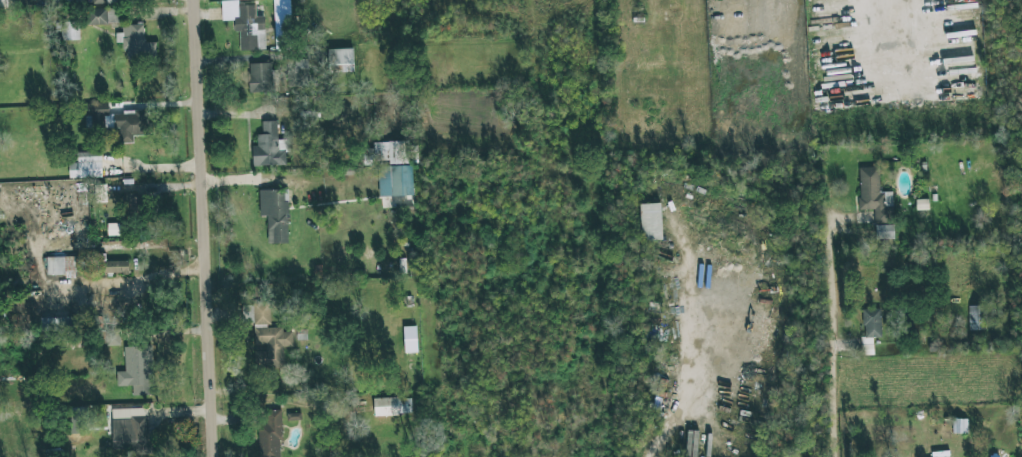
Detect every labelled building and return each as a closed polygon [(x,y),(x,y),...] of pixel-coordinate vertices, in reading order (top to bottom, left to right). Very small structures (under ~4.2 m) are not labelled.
[(222,21),(233,21),(234,32),(239,31),(240,51),(266,50),(264,17),(256,17),(255,4),(247,5),(247,0),(221,1),(222,21)] [(292,44),(291,0),(274,0),(275,44),(292,44)] [(88,25),(119,24),(118,8),(88,9),(88,25)] [(56,32),(62,31),(62,41),(80,40),(79,21),(56,22),(56,32)] [(126,59),(156,58),(156,43),(144,43),(144,24),(122,25),(122,33),(116,34),(116,43),(125,43),(126,59)] [(353,49),(328,49),(329,73),(354,72),(353,49)] [(309,87),(309,59),(295,59),(294,71),(288,71),(288,87),(309,87)] [(250,92),(272,92),(272,63),(249,64),(250,92)] [(148,135),(147,112),(108,113),(108,103),(85,104),(86,128),(121,127),(121,143),(134,143),(134,135),(148,135)] [(286,165),(285,153),(289,152),(288,140),(278,140),(277,121),(262,121),(262,134),(257,134),(257,145),(252,146),(253,166),(286,165)] [(372,142),(373,154),(373,162),(389,161),(389,164),(408,164),(407,142),(372,142)] [(101,152),(77,153),(77,162),(68,163),(69,178),(102,177),(101,152)] [(406,166),(378,167),(378,197),(412,195),(411,174),(406,175),(406,166)] [(892,192),(879,192),(879,167),(858,168),(859,210),(874,210),(874,223),(893,223),(892,192)] [(260,216),(267,216),(268,244),(289,243),(288,201),(284,201),(283,190),(259,191),(260,216)] [(641,241),(662,240),(661,203),(640,204),(641,241)] [(894,225),(875,225),(876,239),(894,239),(894,225)] [(67,275),(67,279),(76,278),(75,257),(47,257),(47,275),(67,275)] [(105,274),(129,273),(129,261),(104,262),(105,274)] [(284,368),(284,347),(293,347),(293,332),(283,332),(283,327),(271,327),(270,305),(242,305),(242,323),(254,322),(254,345),(265,345),(265,351),(254,352),(255,368),(284,368)] [(968,306),(969,330),(985,330),(985,306),(968,306)] [(880,309),(863,309),(864,342),(861,342),(862,355),(873,355),(872,338),(881,338),(880,309)] [(41,319),(41,332),(73,331),(73,317),(41,319)] [(416,326),(403,327),(404,353),(417,353),(416,326)] [(120,346),(120,329),(105,330),(105,346),(120,346)] [(124,347),(125,371),(116,372),(117,386),(132,386),(133,396),(153,395),(150,346),(124,347)] [(411,398),(374,399),(374,416),(412,415),(411,398)] [(111,409),(112,454),(152,452),(152,441),(148,441),(147,408),(111,409)] [(259,411),(260,456),(281,456),(280,410),(259,411)] [(698,431),(687,431),(686,456),(697,456),(698,431)]
